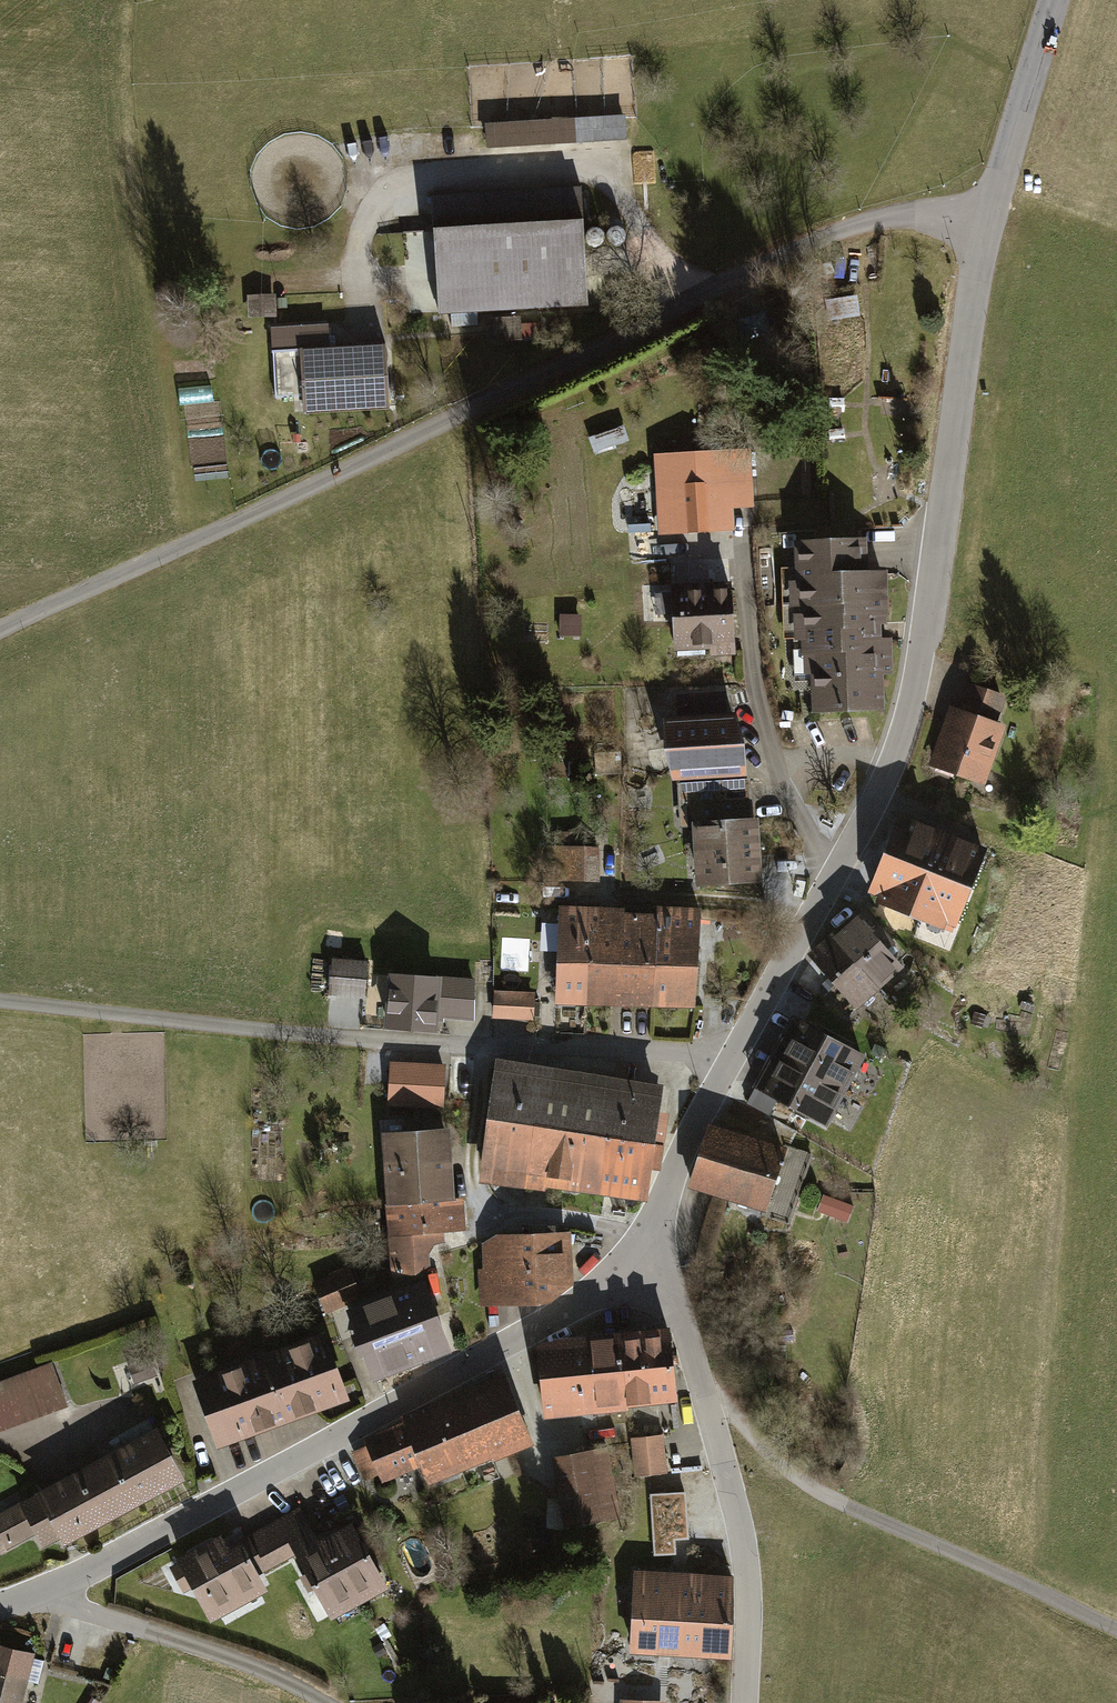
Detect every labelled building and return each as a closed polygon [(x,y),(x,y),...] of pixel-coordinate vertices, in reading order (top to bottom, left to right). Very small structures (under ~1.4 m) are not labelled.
[(506,120),(483,121),(484,125),(485,146),(624,138),(623,113),(604,114),(577,116),(534,118),(506,120)] [(580,190),(430,199),(437,317),(449,317),(450,332),(478,330),(477,315),(587,309),(580,190)] [(247,293),(247,315),(274,313),(273,292),(247,293)] [(387,345),(303,348),(305,413),(389,410),(387,345)] [(625,423),(587,435),(593,451),(630,439),(625,423)] [(653,457),(657,535),(733,531),(731,505),(754,504),(752,452),(653,457)] [(811,674),(812,712),(881,709),(879,673),(885,672),(885,661),(894,661),(893,635),(884,635),(883,621),(894,620),(891,563),(869,564),(868,534),(795,537),(796,578),(789,579),(790,606),(794,605),(796,639),(803,638),(804,674),(811,674)] [(671,584),(675,651),(736,647),(732,580),(671,584)] [(578,616),(559,616),(559,635),(578,635),(578,616)] [(948,702),(928,763),(984,782),(1005,720),(998,718),(1007,692),(968,679),(959,705),(948,702)] [(663,715),(673,781),(678,780),(744,778),(735,712),(663,715)] [(593,751),(594,774),(620,774),(620,750),(593,751)] [(678,823),(691,822),(695,883),(761,879),(757,818),(751,818),(749,779),(676,783),(678,823)] [(899,808),(868,892),(956,925),(987,841),(899,808)] [(599,847),(547,846),(546,879),(599,881),(599,847)] [(560,905),(555,1003),(587,1004),(591,906),(560,905)] [(656,909),(652,1007),(695,1009),(699,907),(656,905),(656,909)] [(591,906),(587,1004),(652,1007),(656,909),(591,906)] [(858,912),(836,930),(884,987),(906,969),(858,912)] [(807,954),(855,1011),(884,987),(836,930),(807,954)] [(365,959),(330,957),(327,992),(362,995),(365,959)] [(475,975),(385,969),(381,1026),(434,1030),(435,1015),(472,1018),(475,975)] [(534,992),(493,990),(492,1016),(533,1018),(534,992)] [(768,1048),(845,1089),(865,1051),(788,1010),(768,1048)] [(768,1048),(748,1085),(826,1126),(845,1089),(768,1048)] [(389,1059),(387,1104),(443,1107),(444,1096),(446,1062),(389,1059)] [(662,1085),(499,1060),(481,1174),(644,1199),(649,1165),(658,1167),(667,1111),(658,1109),(662,1085)] [(708,1121),(688,1185),(718,1194),(763,1209),(783,1145),(708,1121)] [(381,1130),(393,1274),(429,1271),(427,1245),(446,1243),(444,1227),(465,1226),(463,1195),(455,1196),(449,1124),(381,1130)] [(478,1268),(479,1301),(553,1299),(571,1286),(569,1232),(495,1234),(482,1245),(483,1268),(478,1268)] [(347,1266),(311,1280),(324,1311),(360,1297),(347,1266)] [(348,1308),(373,1374),(448,1346),(424,1280),(348,1308)] [(471,1320),(456,1321),(458,1336),(472,1335),(471,1320)] [(620,1329),(621,1333),(627,1400),(677,1396),(671,1324),(620,1329)] [(327,1327),(192,1378),(218,1446),(315,1409),(353,1395),(327,1327)] [(537,1340),(544,1415),(627,1408),(627,1400),(621,1333),(537,1340)] [(126,1362),(133,1384),(160,1375),(153,1353),(126,1362)] [(68,1405),(52,1359),(0,1378),(0,1429),(68,1405)] [(420,1466),(427,1486),(461,1472),(470,1495),(501,1483),(492,1460),(534,1444),(506,1372),(399,1414),(402,1422),(363,1438),(366,1446),(352,1451),(362,1478),(377,1473),(380,1482),(420,1466)] [(185,1479),(154,1424),(34,1491),(35,1493),(0,1512),(0,1541),(8,1555),(38,1538),(44,1550),(61,1540),(65,1545),(185,1479)] [(631,1436),(635,1474),(666,1471),(663,1433),(631,1436)] [(554,1455),(564,1526),(617,1519),(607,1448),(554,1455)] [(654,1488),(657,1553),(679,1552),(678,1535),(692,1535),(689,1487),(654,1488)] [(276,1521),(295,1559),(305,1576),(298,1580),(306,1594),(312,1591),(327,1619),(389,1587),(353,1519),(316,1538),(300,1508),(276,1521)] [(192,1589),(210,1623),(270,1591),(262,1576),(295,1559),(276,1521),(227,1547),(220,1533),(175,1557),(178,1563),(167,1569),(181,1595),(192,1589)] [(633,1570),(630,1650),(728,1654),(731,1573),(633,1570)] [(0,1642),(0,1702),(20,1702),(34,1651),(31,1650),(0,1642)]
